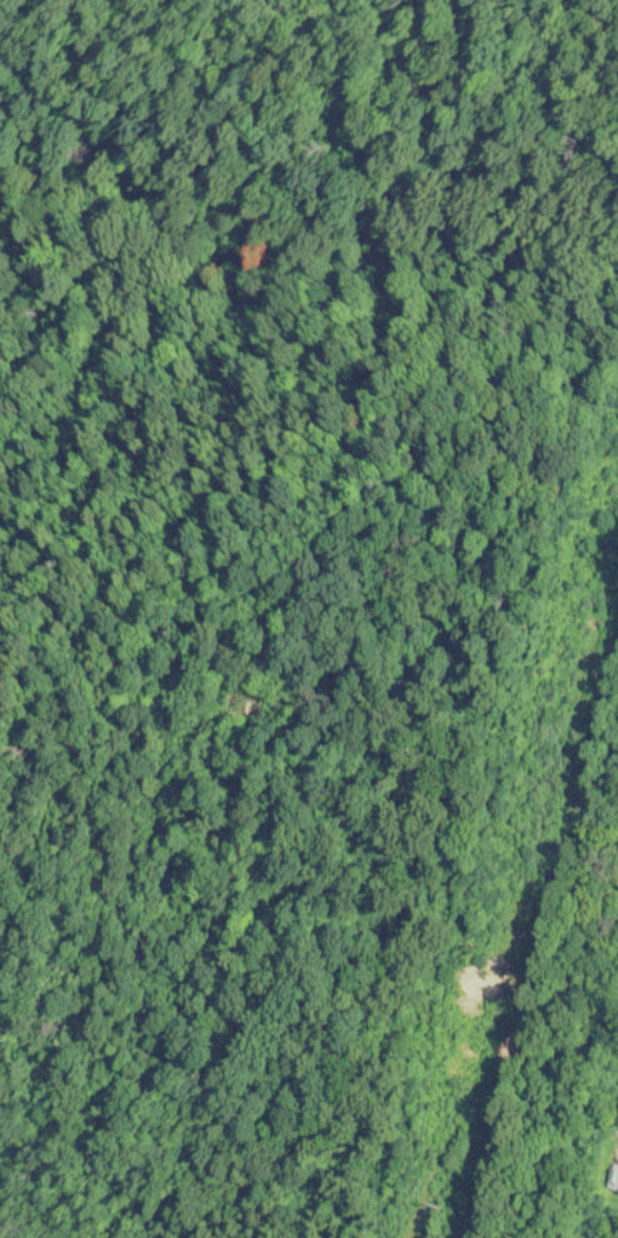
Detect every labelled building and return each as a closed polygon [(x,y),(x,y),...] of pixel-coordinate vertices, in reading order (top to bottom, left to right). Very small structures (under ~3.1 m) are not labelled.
[(614,1172),(610,1191),(617,1193),(617,1173),(614,1172)]
